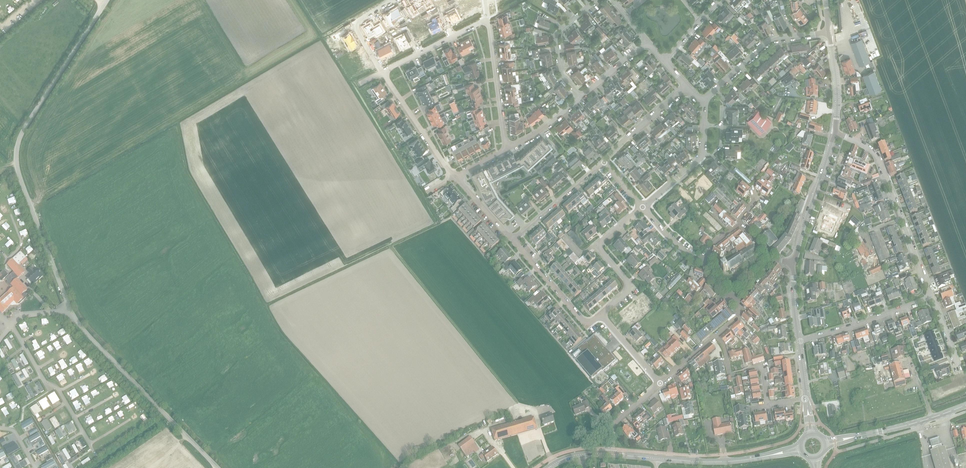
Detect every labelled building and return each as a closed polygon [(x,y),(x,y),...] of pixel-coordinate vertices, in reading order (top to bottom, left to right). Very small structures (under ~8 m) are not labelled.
[(409,7),(413,15),(417,12),(415,9),(421,6),(420,5),(417,0),(409,0),(412,5),(409,7)] [(462,5),(466,13),(478,7),(474,0),(473,0),(466,3),(465,0),(461,2),(463,5),(462,5)] [(559,7),(553,4),(555,0),(542,0),(547,3),(547,5),(548,6),(546,9),(555,14),(559,7)] [(739,0),(731,0),(730,0),(733,2),(730,5),(737,12),(741,8),(739,5),(741,2),(739,0)] [(603,13),(610,7),(607,3),(599,9),(603,13)] [(723,22),(732,13),(725,6),(720,12),(717,16),(723,22)] [(398,7),(391,11),(397,20),(408,14),(404,7),(399,10),(398,7)] [(603,13),(607,18),(614,12),(610,7),(603,13)] [(455,8),(443,14),(447,21),(451,19),(453,22),(460,18),(455,8)] [(798,20),(801,24),(807,19),(799,8),(793,12),(798,19),(798,20)] [(387,17),(382,20),(386,26),(397,20),(391,11),(385,14),(387,17)] [(607,18),(610,22),(618,16),(614,12),(607,18)] [(433,21),(429,23),(433,31),(441,27),(440,25),(443,23),(439,15),(432,18),(433,21)] [(537,25),(548,29),(550,22),(544,20),(545,17),(538,15),(536,21),(538,22),(537,25)] [(781,15),(774,19),(779,29),(787,25),(781,15)] [(618,16),(610,22),(614,26),(621,20),(618,16)] [(590,30),(595,26),(588,18),(581,25),(586,31),(589,28),(590,30)] [(500,25),(498,25),(501,36),(509,34),(506,24),(508,23),(507,19),(499,21),(500,25)] [(762,35),(770,31),(765,21),(757,25),(762,35)] [(707,26),(702,32),(708,37),(709,38),(711,38),(712,37),(712,34),(711,34),(715,29),(717,31),(720,28),(714,22),(712,25),(709,23),(706,26),(707,26)] [(370,23),(364,27),(369,35),(375,32),(377,34),(383,30),(379,24),(373,28),(370,23)] [(595,28),(602,37),(605,34),(598,25),(595,28)] [(412,27),(408,29),(413,38),(418,36),(419,38),(426,35),(422,26),(414,30),(412,27)] [(622,37),(629,32),(625,27),(622,29),(620,26),(613,32),(616,36),(619,34),(622,37)] [(344,29),(332,36),(335,42),(343,37),(349,48),(356,43),(354,40),(355,40),(352,36),(350,33),(346,35),(345,33),(346,33),(344,29)] [(572,33),(568,37),(572,42),(576,39),(578,41),(582,37),(581,35),(575,29),(572,32),(572,33)] [(404,34),(396,38),(401,48),(408,44),(407,41),(412,39),(407,30),(403,32),(404,34)] [(757,36),(752,30),(749,33),(750,35),(743,41),(748,47),(752,44),(751,43),(756,40),(754,38),(757,36)] [(629,32),(622,37),(625,41),(623,43),(626,46),(631,42),(629,40),(633,37),(629,32)] [(538,44),(548,42),(547,34),(536,36),(538,44)] [(458,47),(462,55),(468,52),(467,50),(474,46),(469,38),(460,43),(461,45),(458,47)] [(688,47),(694,52),(701,44),(704,46),(707,43),(700,38),(698,41),(695,38),(692,41),(693,42),(688,47)] [(860,65),(871,61),(862,38),(851,42),(860,65)] [(499,44),(500,51),(510,49),(510,46),(514,45),(513,39),(505,40),(505,43),(499,44)] [(799,44),(799,50),(804,50),(804,51),(807,51),(807,50),(808,50),(810,48),(809,43),(806,44),(806,43),(799,44)] [(378,49),(382,57),(393,52),(389,44),(378,49)] [(609,50),(607,51),(613,58),(617,55),(614,51),(616,49),(611,44),(607,47),(609,50)] [(799,50),(799,44),(791,45),(792,53),(795,52),(795,51),(799,50)] [(736,46),(727,53),(733,59),(738,55),(739,56),(742,53),(736,46)] [(455,57),(457,56),(455,51),(453,52),(450,47),(444,50),(448,58),(447,58),(443,60),(446,65),(450,64),(448,60),(449,60),(449,61),(455,58),(455,57)] [(567,57),(576,56),(576,53),(578,53),(578,50),(580,50),(580,47),(574,47),(573,48),(574,51),(566,52),(567,57)] [(776,52),(781,57),(786,53),(781,47),(776,52)] [(813,55),(819,50),(817,47),(808,54),(809,55),(808,56),(807,55),(808,55),(807,53),(805,55),(807,57),(803,60),(805,63),(809,60),(812,64),(816,61),(811,55),(812,54),(813,55)] [(352,49),(345,53),(349,60),(355,56),(356,58),(362,68),(369,64),(363,54),(361,55),(356,48),(353,51),(352,49)] [(508,60),(516,59),(515,52),(511,53),(510,49),(500,51),(501,57),(507,57),(508,60)] [(613,58),(607,51),(605,53),(603,51),(599,54),(603,60),(606,58),(609,62),(613,58)] [(543,65),(551,63),(550,56),(551,56),(550,52),(540,54),(541,60),(542,60),(543,65)] [(698,62),(689,54),(689,53),(687,56),(683,52),(681,54),(677,58),(687,66),(689,63),(691,60),(692,61),(698,66),(700,63),(698,62)] [(691,52),(689,54),(698,62),(699,60),(692,54),(692,53),(691,52)] [(771,56),(777,62),(781,57),(776,52),(771,56)] [(600,59),(595,53),(592,55),(596,60),(592,64),(598,71),(602,67),(598,61),(600,59)] [(643,62),(646,66),(653,59),(650,55),(644,60),(642,58),(636,63),(639,66),(643,62)] [(439,59),(436,61),(433,56),(430,58),(429,58),(427,59),(423,61),(427,68),(435,64),(437,68),(442,65),(439,59)] [(767,60),(772,66),(777,62),(771,56),(767,60)] [(720,57),(714,62),(722,71),(728,65),(720,57)] [(846,73),(855,70),(850,58),(842,61),(845,68),(844,69),(846,73)] [(653,59),(646,66),(648,68),(647,68),(648,70),(645,73),(648,76),(653,71),(651,69),(657,64),(653,59)] [(762,64),(767,70),(772,66),(767,60),(762,64)] [(503,73),(512,71),(512,68),(514,68),(514,61),(504,62),(505,66),(504,66),(504,65),(502,66),(501,66),(502,70),(503,73)] [(477,67),(475,62),(468,64),(468,65),(463,67),(466,73),(470,72),(472,77),(480,74),(478,70),(477,67)] [(795,66),(790,70),(793,74),(800,68),(803,72),(806,69),(800,63),(796,67),(795,66)] [(757,69),(763,74),(767,70),(762,64),(757,69)] [(819,64),(813,69),(819,77),(821,75),(822,74),(825,72),(823,70),(819,64)] [(416,66),(406,70),(409,77),(417,74),(418,76),(424,73),(421,66),(417,68),(416,66)] [(571,75),(575,79),(582,73),(585,71),(587,69),(585,66),(580,71),(578,69),(571,75)] [(624,71),(629,77),(631,75),(633,77),(637,73),(632,68),(630,70),(628,67),(624,71)] [(712,74),(708,69),(705,72),(708,74),(703,79),(709,86),(714,81),(710,76),(712,74)] [(763,74),(757,69),(753,73),(758,79),(763,74)] [(544,81),(554,74),(552,70),(547,72),(545,70),(539,73),(544,81)] [(512,71),(503,73),(503,75),(502,75),(503,79),(504,80),(506,80),(505,79),(507,79),(508,82),(516,81),(515,74),(513,75),(512,71)] [(629,81),(627,79),(629,77),(624,71),(620,74),(621,75),(619,77),(625,85),(629,81)] [(870,93),(881,89),(874,71),(863,75),(870,93)] [(582,73),(575,79),(578,83),(585,78),(587,80),(592,76),(590,73),(588,75),(586,73),(584,75),(582,73)] [(668,83),(670,80),(665,73),(661,76),(664,80),(656,87),(662,93),(666,90),(665,89),(670,85),(668,83)] [(544,81),(547,85),(548,88),(554,84),(553,82),(557,79),(554,74),(544,81)] [(787,84),(795,79),(791,74),(784,79),(787,84)] [(848,89),(847,89),(847,92),(849,92),(849,93),(851,93),(852,93),(853,93),(853,94),(856,94),(856,92),(856,88),(859,87),(859,80),(858,81),(857,77),(851,77),(851,82),(852,84),(848,84),(848,89)] [(754,87),(757,84),(752,79),(750,81),(747,78),(740,85),(745,91),(752,85),(754,87)] [(815,80),(806,81),(807,97),(811,97),(818,97),(817,91),(818,91),(818,87),(815,87),(815,80)] [(608,84),(614,92),(618,88),(619,90),(622,88),(618,83),(616,85),(612,81),(608,84)] [(382,94),(387,91),(380,82),(371,88),(378,98),(375,99),(378,103),(385,98),(382,94)] [(417,91),(416,92),(418,95),(418,96),(419,95),(420,97),(427,94),(426,92),(432,87),(429,82),(422,85),(424,88),(417,91)] [(471,96),(481,93),(479,87),(475,88),(473,83),(465,86),(467,93),(470,93),(471,96)] [(520,89),(519,83),(508,84),(508,88),(505,88),(505,94),(516,93),(516,89),(520,89)] [(558,94),(565,88),(561,83),(555,88),(554,86),(548,91),(550,93),(554,90),(558,94)] [(614,92),(608,84),(604,87),(608,92),(605,94),(610,100),(613,98),(610,95),(614,92)] [(649,104),(657,97),(654,94),(656,92),(651,86),(649,88),(650,89),(648,90),(650,92),(644,98),(649,104)] [(565,88),(558,94),(559,96),(558,97),(558,98),(559,99),(557,101),(559,103),(564,99),(562,96),(568,92),(565,88)] [(729,92),(735,98),(737,96),(740,99),(741,98),(742,99),(745,96),(740,90),(737,92),(733,88),(729,92)] [(735,98),(729,92),(724,96),(728,100),(725,103),(727,106),(731,106),(732,104),(730,102),(735,98)] [(481,93),(471,96),(473,101),(470,102),(472,107),(480,104),(479,101),(483,100),(481,93)] [(516,93),(505,94),(506,101),(510,100),(510,104),(522,102),(521,96),(517,97),(516,93)] [(420,97),(422,100),(421,100),(421,101),(422,104),(423,104),(430,100),(432,103),(438,100),(436,94),(428,97),(427,94),(420,97)] [(596,94),(591,98),(596,105),(599,102),(602,105),(606,102),(602,97),(600,99),(596,94)] [(593,107),(596,105),(591,98),(586,102),(586,103),(584,105),(591,114),(596,110),(593,107)] [(390,103),(388,99),(381,104),(384,108),(386,107),(390,113),(388,114),(391,118),(400,112),(399,110),(396,106),(393,102),(390,103)] [(686,111),(692,105),(688,101),(686,99),(679,105),(681,108),(682,107),(686,111)] [(870,111),(872,110),(870,104),(868,104),(868,102),(867,102),(866,99),(860,102),(861,105),(858,106),(860,113),(864,112),(865,113),(869,111),(869,112),(870,111)] [(630,105),(627,108),(633,116),(636,113),(638,114),(644,109),(637,102),(631,107),(630,105)] [(806,113),(810,114),(815,114),(818,103),(812,102),(811,108),(807,108),(806,113)] [(430,119),(439,114),(438,111),(442,109),(439,103),(431,107),(433,110),(427,113),(430,119)] [(692,105),(686,111),(689,114),(688,115),(690,118),(695,113),(693,111),(696,109),(692,105)] [(532,125),(541,118),(540,118),(545,114),(539,107),(532,113),(533,113),(527,118),(532,125)] [(474,119),(484,115),(481,109),(475,111),(474,108),(466,111),(468,117),(472,115),(474,119)] [(579,108),(575,111),(581,118),(583,116),(585,119),(589,115),(585,110),(582,112),(579,108)] [(633,116),(627,108),(623,111),(625,113),(619,118),(620,118),(618,120),(621,123),(622,122),(625,125),(631,120),(630,118),(633,116)] [(738,114),(738,110),(727,109),(726,114),(728,114),(728,121),(737,121),(737,117),(735,117),(736,114),(738,114)] [(754,125),(752,127),(759,134),(768,125),(768,126),(771,123),(763,115),(763,116),(757,111),(757,112),(754,109),(752,112),(754,114),(748,120),(754,125)] [(581,118),(575,111),(571,115),(574,119),(572,120),(576,126),(580,122),(578,120),(581,118)] [(668,115),(674,122),(677,119),(680,122),(683,120),(678,115),(676,117),(672,111),(668,115)] [(439,114),(430,119),(433,125),(439,122),(440,125),(448,121),(445,115),(441,117),(439,114)] [(484,115),(474,119),(475,122),(470,124),(472,130),(481,127),(479,124),(486,122),(484,115)] [(668,115),(664,118),(666,121),(664,122),(671,130),(673,128),(671,125),(674,122),(668,115)] [(511,134),(515,132),(514,132),(521,131),(521,130),(523,130),(522,122),(520,122),(519,117),(510,119),(510,123),(511,130),(510,130),(511,134)] [(866,127),(871,141),(880,138),(874,124),(872,118),(866,120),(869,126),(866,127)] [(851,132),(858,129),(855,122),(853,123),(851,119),(846,121),(851,132)] [(410,132),(412,130),(406,121),(404,123),(402,120),(395,124),(398,127),(399,126),(405,135),(404,135),(406,139),(412,135),(410,132)] [(556,127),(558,130),(558,131),(558,132),(559,132),(560,133),(561,132),(561,133),(566,129),(568,132),(573,128),(565,120),(556,127)] [(614,135),(618,131),(615,128),(617,126),(612,120),(609,123),(612,126),(606,131),(610,137),(613,134),(614,135)] [(660,122),(655,125),(661,132),(665,128),(666,129),(668,127),(671,130),(664,122),(662,124),(660,122)] [(813,131),(821,133),(823,126),(816,124),(817,124),(811,122),(809,130),(813,131)] [(440,137),(443,143),(451,139),(446,129),(448,128),(446,125),(438,128),(440,132),(437,133),(439,137),(440,137)] [(654,137),(659,142),(661,140),(657,135),(661,132),(655,125),(651,129),(653,131),(651,133),(654,137)] [(686,133),(686,137),(695,138),(695,132),(692,132),(692,128),(685,128),(685,132),(686,133)] [(741,140),(741,128),(731,128),(730,132),(726,131),(726,140),(741,140)] [(582,134),(578,129),(575,131),(577,134),(574,136),(577,139),(582,134)] [(592,138),(599,148),(607,141),(603,137),(605,136),(601,130),(597,133),(600,136),(598,138),(596,136),(594,136),(592,138)] [(810,147),(813,136),(805,134),(805,132),(802,131),(797,137),(804,138),(802,145),(810,147)] [(475,152),(481,149),(476,138),(474,134),(472,135),(474,139),(470,141),(468,137),(468,138),(475,152)] [(646,134),(641,138),(646,144),(649,142),(651,144),(653,143),(655,145),(659,142),(654,137),(651,139),(646,134)] [(476,138),(481,149),(490,144),(486,136),(483,137),(484,139),(481,141),(480,139),(477,140),(476,138)] [(482,168),(471,174),(473,176),(474,178),(484,198),(485,200),(484,201),(493,211),(496,214),(498,216),(501,220),(503,222),(509,217),(512,213),(502,202),(497,196),(489,180),(522,163),(524,162),(528,167),(551,146),(542,137),(540,139),(537,142),(534,144),(531,147),(529,149),(526,152),(523,154),(520,157),(519,157),(516,159),(513,154),(502,159),(500,160),(483,169),(482,168)] [(695,138),(686,137),(686,146),(687,148),(693,148),(693,143),(695,143),(695,138)] [(418,138),(409,144),(417,156),(417,155),(418,156),(414,159),(417,163),(424,158),(421,154),(420,154),(425,150),(418,138)] [(469,155),(475,152),(468,138),(466,138),(468,142),(464,144),(463,140),(462,141),(469,155)] [(644,147),(646,144),(641,138),(636,142),(641,148),(638,150),(644,157),(647,154),(644,151),(646,149),(644,147)] [(583,151),(588,157),(595,151),(591,148),(594,146),(588,139),(586,141),(589,146),(583,151)] [(462,145),(458,147),(458,148),(463,158),(469,155),(462,141),(460,141),(462,145)] [(880,149),(887,147),(885,141),(878,144),(880,149)] [(458,147),(457,144),(455,145),(456,148),(452,151),(457,161),(463,158),(458,148),(458,147)] [(683,150),(679,153),(685,160),(689,156),(686,153),(689,151),(684,146),(682,148),(683,150)] [(725,149),(725,157),(734,157),(737,157),(737,150),(739,150),(739,146),(732,146),(732,149),(725,149)] [(853,146),(850,154),(854,156),(858,147),(853,146)] [(882,155),(889,153),(887,147),(880,149),(882,155)] [(675,152),(670,156),(675,161),(677,159),(680,163),(685,160),(679,153),(677,155),(675,152)] [(804,160),(811,162),(813,154),(807,152),(806,156),(805,155),(804,160)] [(855,156),(854,156),(850,154),(847,160),(844,159),(841,165),(867,175),(867,174),(871,176),(873,169),(870,168),(870,167),(863,164),(867,154),(863,152),(860,158),(855,156)] [(629,167),(635,161),(632,158),(630,160),(624,153),(618,158),(621,162),(622,162),(626,166),(627,165),(629,167)] [(899,154),(891,157),(889,153),(882,155),(885,161),(891,158),(892,161),(901,158),(899,154)] [(664,162),(665,163),(671,169),(675,166),(672,163),(675,161),(670,156),(668,154),(666,156),(668,158),(664,162)] [(580,164),(583,162),(577,155),(568,162),(573,168),(579,163),(580,164)] [(554,156),(537,171),(539,174),(556,159),(554,156)] [(423,163),(417,167),(419,171),(426,167),(430,172),(433,170),(434,171),(437,169),(432,162),(431,162),(429,159),(423,163)] [(710,163),(716,170),(720,167),(723,170),(726,168),(721,163),(719,165),(714,160),(710,163)] [(811,162),(804,160),(802,165),(803,165),(802,169),(808,171),(811,162)] [(886,164),(888,170),(894,168),(892,162),(886,164)] [(664,170),(666,173),(671,169),(665,163),(661,167),(660,165),(657,167),(662,172),(664,170)] [(706,166),(709,169),(706,172),(715,181),(718,179),(713,173),(716,170),(710,163),(706,166)] [(560,164),(557,167),(555,169),(558,173),(549,180),(554,187),(566,177),(563,173),(565,171),(562,167),(560,164)] [(770,166),(767,164),(764,167),(765,168),(761,172),(762,174),(770,166)] [(635,179),(641,174),(635,167),(629,172),(635,179)] [(844,167),(841,177),(852,181),(853,179),(849,178),(853,171),(844,167)] [(897,173),(896,171),(898,170),(896,167),(894,168),(888,170),(890,176),(897,173)] [(733,171),(749,185),(751,182),(736,168),(733,171)] [(701,169),(695,174),(702,182),(708,177),(701,169)] [(639,184),(646,191),(652,186),(646,180),(650,176),(647,173),(640,179),(642,181),(639,184)] [(695,174),(690,179),(697,187),(702,182),(695,174)] [(897,177),(899,183),(907,180),(904,174),(897,177)] [(596,180),(602,186),(606,183),(608,181),(605,178),(603,179),(600,176),(596,180)] [(795,184),(802,186),(806,178),(800,176),(798,179),(797,179),(795,184)] [(544,186),(547,183),(542,177),(539,180),(544,186)] [(838,180),(838,182),(839,183),(845,185),(846,185),(847,182),(851,184),(852,181),(841,177),(840,177),(839,178),(838,179),(838,180)] [(690,179),(684,184),(691,192),(697,187),(690,179)] [(592,183),(598,190),(602,186),(596,180),(592,183)] [(766,185),(768,182),(765,180),(764,182),(761,180),(755,188),(761,192),(760,193),(766,185)] [(901,189),(909,186),(907,180),(899,183),(901,189)] [(744,197),(749,191),(748,191),(750,188),(742,181),(740,184),(741,186),(736,191),(744,197)] [(598,190),(592,183),(588,187),(594,193),(598,190)] [(870,187),(869,188),(872,195),(880,192),(878,185),(877,185),(876,183),(873,184),(870,185),(870,187)] [(684,184),(680,187),(687,195),(691,192),(684,184)] [(799,194),(802,186),(795,184),(793,188),(794,189),(793,192),(799,194)] [(766,185),(760,193),(766,197),(772,189),(766,185)] [(539,200),(548,192),(543,186),(534,193),(539,200)] [(901,189),(903,195),(911,192),(909,186),(901,189)] [(594,193),(588,187),(584,190),(589,197),(594,193)] [(680,187),(677,191),(683,198),(687,195),(680,187)] [(449,202),(456,194),(451,189),(449,191),(446,188),(439,195),(442,198),(444,197),(449,202)] [(833,193),(836,195),(834,198),(842,202),(846,193),(842,192),(843,191),(842,191),(835,188),(833,193)] [(575,195),(580,202),(584,199),(579,192),(575,195)] [(709,203),(716,196),(712,192),(705,199),(709,203)] [(872,195),(875,203),(883,200),(880,192),(872,195)] [(911,192),(903,195),(906,201),(913,198),(911,192)] [(450,209),(453,212),(460,206),(457,203),(461,200),(456,194),(449,202),(453,207),(450,209)] [(621,203),(623,201),(617,194),(614,196),(619,202),(613,207),(619,214),(625,209),(621,203)] [(526,200),(518,207),(523,214),(532,206),(530,203),(532,201),(527,195),(524,198),(526,200)] [(580,202),(575,195),(571,199),(576,206),(580,202)] [(906,201),(908,207),(915,204),(913,198),(906,201)] [(576,206),(571,199),(566,202),(572,209),(576,206)] [(736,206),(743,211),(746,207),(739,202),(738,204),(734,201),(733,203),(734,204),(736,206)] [(572,209),(566,202),(562,206),(568,213),(572,209)] [(712,205),(717,211),(720,207),(715,202),(712,205)] [(863,210),(871,206),(873,206),(871,202),(861,206),(859,207),(861,210),(863,210)] [(879,214),(888,211),(885,203),(877,206),(879,214)] [(460,214),(468,207),(465,204),(458,211),(460,214)] [(680,217),(686,212),(683,209),(681,212),(674,204),(668,210),(672,214),(671,216),(673,218),(678,215),(680,217)] [(915,204),(908,207),(910,213),(918,210),(915,204)] [(743,211),(736,206),(731,213),(737,218),(743,211)] [(471,210),(468,207),(460,214),(463,217),(471,210)] [(724,211),(720,207),(717,211),(720,214),(719,216),(733,227),(737,222),(726,212),(726,211),(725,212),(724,211)] [(555,213),(561,219),(565,216),(559,209),(555,213)] [(598,215),(601,218),(597,221),(602,228),(610,221),(608,218),(610,215),(605,209),(598,215)] [(473,213),(471,210),(463,217),(465,220),(473,213)] [(888,211),(879,214),(882,222),(891,219),(888,211)] [(476,215),(473,213),(465,220),(468,223),(476,215)] [(551,216),(557,223),(561,219),(555,213),(551,216)] [(749,213),(743,221),(753,229),(757,222),(758,221),(759,219),(756,217),(755,217),(753,216),(753,217),(749,214),(749,213)] [(829,213),(828,217),(825,215),(823,220),(824,220),(821,228),(831,232),(838,217),(829,213)] [(757,222),(753,229),(757,232),(759,235),(763,231),(761,228),(762,227),(763,229),(765,226),(764,225),(763,226),(759,221),(760,220),(761,220),(762,219),(763,220),(766,216),(763,214),(759,219),(758,221),(757,222)] [(791,239),(791,238),(792,236),(794,232),(798,223),(797,222),(800,216),(795,214),(785,234),(776,246),(775,245),(771,250),(778,256),(783,250),(787,245),(789,243),(789,242),(791,239)] [(478,218),(476,215),(468,223),(471,225),(478,218)] [(914,224),(920,221),(922,221),(919,215),(912,218),(914,224)] [(557,223),(551,216),(547,220),(552,226),(557,223)] [(481,221),(478,218),(471,225),(473,228),(481,221)] [(859,223),(854,218),(851,221),(856,226),(859,223)] [(552,226),(547,220),(543,223),(548,230),(552,226)] [(588,240),(590,238),(596,233),(594,230),(596,228),(591,221),(588,223),(590,226),(582,233),(588,240)] [(916,229),(924,226),(922,221),(920,221),(914,224),(916,229)] [(641,239),(641,238),(647,233),(645,230),(648,228),(646,226),(645,227),(641,222),(635,228),(639,233),(637,235),(641,239)] [(478,234),(486,227),(483,224),(475,231),(478,234)] [(886,229),(889,235),(896,233),(893,226),(886,229)] [(918,235),(920,234),(926,232),(924,226),(916,229),(918,235)] [(489,230),(486,227),(478,234),(481,237),(489,230)] [(721,243),(725,248),(731,243),(732,244),(737,252),(745,247),(746,249),(753,244),(753,243),(748,238),(746,235),(743,232),(739,228),(735,231),(735,230),(735,231),(732,233),(731,234),(726,238),(721,243)] [(540,229),(534,234),(540,240),(545,237),(549,241),(552,238),(547,233),(545,235),(540,229)] [(491,233),(489,230),(481,237),(483,240),(491,233)] [(770,248),(778,241),(769,231),(761,238),(770,248)] [(921,241),(928,238),(926,232),(920,234),(918,235),(921,241)] [(494,235),(491,233),(483,240),(486,243),(494,235)] [(711,239),(709,238),(702,233),(701,234),(704,236),(700,241),(705,245),(711,239)] [(896,233),(889,235),(891,241),(898,239),(896,233)] [(534,234),(529,238),(535,245),(540,240),(534,234)] [(647,235),(644,238),(641,240),(644,243),(648,239),(654,246),(660,242),(653,234),(649,237),(647,235)] [(496,238),(494,235),(486,243),(488,245),(496,238)] [(867,258),(871,256),(860,237),(856,239),(867,258)] [(488,245),(491,248),(499,241),(496,238),(488,245)] [(821,238),(820,241),(815,239),(810,251),(818,254),(823,242),(828,244),(829,241),(821,238)] [(928,238),(921,241),(923,247),(930,244),(928,238)] [(622,253),(628,247),(621,239),(613,246),(616,249),(617,248),(622,253)] [(891,241),(893,248),(900,245),(898,239),(891,241)] [(716,247),(712,252),(720,257),(724,252),(726,249),(725,248),(721,243),(720,243),(718,245),(716,247)] [(734,269),(734,268),(736,267),(737,267),(737,266),(739,265),(740,265),(740,264),(742,262),(743,263),(743,262),(748,259),(757,252),(758,253),(758,252),(758,251),(756,250),(758,249),(757,247),(755,248),(754,246),(754,245),(753,246),(746,250),(745,249),(739,253),(739,254),(738,254),(737,254),(737,255),(735,256),(734,256),(734,257),(731,259),(731,258),(730,258),(731,259),(729,260),(728,260),(728,261),(726,262),(725,262),(725,263),(725,264),(725,265),(725,266),(723,267),(722,266),(722,267),(722,268),(721,268),(722,269),(722,268),(724,271),(723,271),(724,272),(724,271),(725,272),(726,272),(725,271),(726,270),(727,271),(728,271),(728,270),(729,270),(730,271),(731,271),(732,273),(735,271),(734,269)] [(900,245),(893,248),(896,254),(903,251),(900,245)] [(924,250),(927,256),(934,254),(931,247),(924,250)] [(503,265),(505,267),(509,263),(507,261),(511,257),(503,248),(497,254),(505,263),(503,265)] [(542,260),(547,265),(553,260),(549,255),(552,252),(550,249),(543,255),(545,257),(542,260)] [(634,268),(640,263),(634,255),(636,253),(633,250),(628,255),(630,257),(626,261),(629,264),(630,263),(634,268)] [(657,256),(662,261),(667,256),(661,251),(657,256)] [(588,264),(595,258),(591,254),(585,258),(583,256),(579,260),(577,262),(579,264),(582,261),(584,263),(586,262),(588,264)] [(929,262),(936,260),(934,254),(927,256),(929,262)] [(897,263),(898,266),(907,262),(904,255),(898,258),(900,262),(897,263)] [(649,265),(656,260),(654,257),(647,262),(649,265)] [(6,264),(12,271),(19,265),(13,258),(6,264)] [(929,262),(931,269),(939,266),(936,260),(929,262)] [(509,263),(505,267),(503,268),(506,272),(509,269),(515,275),(522,270),(515,262),(511,265),(509,263)] [(907,262),(898,266),(900,272),(910,268),(907,262)] [(554,273),(560,268),(556,263),(550,269),(554,273)] [(591,270),(592,269),(593,268),(596,271),(593,274),(597,278),(602,274),(600,272),(604,268),(599,263),(597,265),(595,263),(589,268),(591,270)] [(775,263),(770,270),(777,275),(779,277),(780,276),(778,274),(782,269),(775,263)] [(813,276),(814,263),(806,263),(806,275),(813,276)] [(870,275),(883,270),(880,265),(868,270),(870,275)] [(16,303),(20,303),(23,300),(23,299),(24,297),(24,296),(23,295),(22,294),(27,289),(17,279),(25,272),(20,266),(6,279),(8,281),(7,282),(7,283),(9,285),(10,285),(11,285),(13,287),(0,300),(0,311),(2,313),(8,307),(7,307),(10,304),(11,305),(13,305),(16,303)] [(817,274),(824,274),(824,272),(827,272),(827,266),(818,266),(817,274)] [(939,266),(931,269),(934,275),(941,272),(939,266)] [(36,269),(34,270),(31,267),(28,270),(31,273),(26,278),(32,283),(35,280),(36,281),(42,276),(36,269)] [(648,284),(654,279),(648,271),(650,270),(647,267),(638,275),(642,279),(644,278),(648,284)] [(702,278),(704,271),(696,269),(692,267),(689,276),(698,279),(699,277),(702,278)] [(554,273),(558,278),(564,273),(560,268),(554,273)] [(3,280),(8,275),(4,270),(0,273),(0,280),(3,280)] [(777,275),(770,270),(764,278),(773,286),(776,289),(778,286),(772,281),(777,275)] [(945,283),(950,281),(948,276),(954,274),(953,270),(940,275),(941,278),(936,280),(939,288),(945,285),(945,283)] [(558,278),(562,283),(568,277),(564,273),(558,278)] [(668,285),(671,288),(682,277),(678,274),(668,285)] [(522,278),(517,283),(520,286),(522,284),(529,292),(535,286),(532,284),(533,283),(528,277),(525,281),(522,278)] [(562,283),(567,287),(572,282),(568,277),(562,283)] [(906,280),(907,284),(906,285),(908,290),(909,290),(910,292),(917,290),(913,277),(906,280)] [(700,288),(700,287),(691,278),(687,282),(696,292),(700,288)] [(706,282),(703,278),(698,284),(701,287),(706,282)] [(773,286),(764,278),(758,284),(765,290),(767,289),(764,286),(766,284),(771,288),(773,286)] [(607,285),(613,291),(617,286),(612,280),(607,285)] [(567,287),(571,292),(577,287),(572,282),(567,287)] [(704,289),(710,295),(713,298),(718,293),(708,284),(704,289)] [(768,292),(765,290),(758,284),(754,289),(759,294),(761,295),(763,293),(765,294),(768,292)] [(608,295),(613,291),(607,285),(603,289),(608,295)] [(815,293),(817,293),(816,285),(809,285),(810,290),(807,290),(808,301),(816,301),(815,293)] [(943,300),(952,297),(955,296),(954,294),(953,294),(951,289),(954,288),(953,285),(941,289),(942,292),(941,293),(943,300)] [(581,292),(577,287),(571,292),(575,297),(581,292)] [(873,299),(876,306),(882,303),(879,297),(882,296),(879,288),(876,289),(878,294),(876,295),(877,298),(873,299)] [(889,300),(900,296),(898,290),(893,291),(891,288),(886,290),(889,300)] [(598,293),(603,299),(608,295),(603,289),(598,293)] [(754,289),(748,295),(756,302),(757,304),(759,302),(755,298),(759,294),(754,289)] [(643,290),(638,295),(644,303),(650,298),(643,290)] [(538,307),(548,300),(542,293),(535,299),(533,296),(528,301),(531,305),(534,302),(538,307)] [(598,303),(603,299),(598,293),(593,297),(598,303)] [(876,306),(873,299),(869,300),(867,293),(861,295),(864,303),(867,302),(869,308),(876,306)] [(689,304),(694,299),(690,294),(685,299),(689,304)] [(638,295),(634,298),(641,306),(644,303),(638,295)] [(748,295),(741,303),(749,310),(756,302),(748,295)] [(589,301),(594,307),(598,303),(593,297),(589,301)] [(952,297),(943,300),(946,308),(954,305),(955,307),(961,305),(960,302),(955,304),(952,297)] [(634,298),(630,302),(637,309),(641,306),(634,298)] [(722,312),(729,307),(724,300),(716,306),(711,300),(708,303),(710,306),(705,310),(712,317),(720,311),(722,309),(723,311),(722,312)] [(847,308),(850,307),(847,300),(843,301),(845,307),(843,307),(845,311),(841,312),(844,319),(850,316),(847,308)] [(855,313),(862,311),(858,300),(855,301),(856,305),(853,306),(855,313)] [(589,311),(594,307),(589,301),(584,305),(589,311)] [(630,302),(627,305),(633,312),(637,309),(630,302)] [(956,310),(948,313),(951,321),(958,318),(957,315),(960,314),(958,310),(965,307),(965,304),(961,305),(955,307),(956,310)] [(627,305),(621,310),(628,317),(633,312),(627,305)] [(729,307),(722,312),(721,313),(696,334),(702,341),(728,320),(728,321),(736,315),(733,311),(729,307)] [(747,314),(752,318),(755,321),(760,316),(752,309),(747,314)] [(780,319),(786,318),(784,309),(779,311),(779,313),(776,314),(778,319),(780,319)] [(553,318),(555,320),(561,315),(557,310),(554,312),(553,310),(546,315),(550,320),(553,318)] [(621,310),(615,315),(622,322),(628,317),(621,310)] [(819,318),(820,318),(819,310),(814,310),(815,319),(810,319),(811,328),(817,327),(817,324),(820,324),(819,318)] [(927,310),(920,313),(919,313),(922,321),(916,323),(917,327),(931,321),(927,310)] [(746,313),(742,317),(745,320),(745,321),(748,323),(752,318),(747,314),(746,313)] [(555,320),(559,325),(565,320),(561,315),(555,320)] [(960,317),(958,318),(951,321),(954,328),(963,325),(961,322),(960,322),(960,320),(965,318),(965,317),(965,315),(963,316),(960,317)] [(908,325),(909,329),(913,338),(917,336),(912,322),(909,323),(907,318),(900,321),(902,327),(908,325)] [(565,320),(559,325),(563,329),(569,324),(565,320)] [(895,334),(901,332),(899,326),(896,327),(894,321),(887,324),(889,330),(894,329),(895,330),(894,331),(895,334)] [(739,322),(735,325),(746,339),(749,336),(746,332),(745,333),(742,329),(744,327),(739,322)] [(641,327),(637,323),(631,328),(633,331),(630,334),(636,342),(642,337),(637,330),(641,327)] [(563,329),(567,334),(573,329),(569,324),(563,329)] [(683,328),(688,334),(692,331),(686,325),(683,328)] [(738,333),(741,337),(744,341),(746,339),(735,325),(730,329),(735,335),(738,333)] [(876,335),(883,333),(880,326),(873,328),(876,335)] [(776,329),(774,329),(775,333),(778,332),(779,339),(787,338),(785,328),(778,329),(776,329)] [(567,334),(571,339),(577,334),(573,329),(567,334)] [(681,335),(686,341),(690,337),(684,331),(682,333),(680,330),(677,333),(680,336),(681,335)] [(867,330),(861,332),(863,338),(864,343),(869,341),(870,343),(874,342),(871,333),(868,334),(867,330)] [(956,334),(959,340),(965,337),(965,330),(956,334)] [(732,345),(736,342),(734,340),(735,338),(734,337),(729,331),(724,334),(730,340),(731,339),(732,340),(730,343),(732,345)] [(858,340),(863,338),(861,332),(855,334),(856,338),(854,339),(856,345),(857,347),(860,346),(858,340)] [(933,332),(924,335),(927,342),(936,338),(933,332)] [(888,341),(887,337),(885,333),(880,334),(881,339),(883,343),(888,341)] [(577,334),(571,339),(575,344),(581,338),(577,334)] [(730,340),(724,334),(720,338),(725,344),(730,340)] [(842,336),(844,343),(850,341),(848,334),(842,336)] [(673,339),(668,344),(675,352),(681,347),(677,343),(680,341),(675,335),(672,338),(673,339)] [(756,336),(751,340),(755,345),(760,341),(756,336)] [(844,343),(842,336),(836,338),(838,345),(844,343)] [(582,345),(571,354),(578,362),(583,369),(591,377),(602,368),(603,369),(614,359),(607,352),(594,337),(583,347),(582,345)] [(936,338),(927,342),(929,348),(938,345),(936,338)] [(7,339),(4,341),(9,350),(12,348),(7,339)] [(780,354),(782,354),(789,353),(788,346),(785,346),(785,343),(778,344),(778,347),(781,347),(781,351),(780,351),(780,354)] [(815,351),(814,351),(815,356),(822,355),(826,355),(824,347),(823,347),(823,343),(819,344),(819,347),(814,348),(815,351)] [(675,352),(668,344),(659,351),(666,358),(668,356),(670,357),(675,352)] [(701,353),(708,361),(711,359),(708,355),(716,349),(711,344),(701,353)] [(938,345),(929,348),(932,354),(941,351),(938,345)] [(905,346),(893,349),(894,356),(896,355),(897,359),(904,357),(903,351),(906,350),(905,346)] [(746,363),(752,362),(748,349),(742,351),(746,363)] [(731,359),(743,356),(741,350),(729,353),(731,359)] [(941,351),(932,354),(934,361),(943,358),(941,351)] [(708,361),(701,353),(688,364),(694,370),(698,366),(700,368),(708,361)] [(28,364),(23,354),(19,356),(25,366),(28,364)] [(656,359),(655,359),(660,366),(664,362),(656,354),(655,354),(653,356),(656,359)] [(11,361),(16,370),(19,368),(15,359),(11,361)] [(660,366),(655,359),(651,363),(649,360),(647,362),(651,367),(653,365),(657,369),(660,366)] [(714,363),(717,377),(725,375),(722,361),(714,363)] [(906,384),(905,379),(910,378),(908,370),(903,371),(901,363),(890,366),(895,387),(906,384)] [(829,374),(831,374),(831,370),(828,370),(827,364),(820,365),(820,371),(819,371),(819,374),(821,374),(821,375),(829,374)] [(939,378),(950,374),(947,365),(940,368),(939,365),(930,368),(931,371),(936,369),(939,378)] [(689,374),(690,373),(689,371),(687,368),(685,370),(681,373),(677,377),(682,382),(684,379),(685,380),(688,378),(688,377),(690,375),(689,374)] [(844,369),(837,371),(839,379),(846,377),(844,369)] [(15,374),(12,376),(18,388),(22,386),(15,374)] [(736,395),(744,394),(741,377),(736,378),(737,387),(734,388),(735,394),(736,394),(736,395)] [(792,378),(784,379),(775,380),(775,384),(785,383),(785,386),(792,385),(793,385),(792,378)] [(44,391),(39,382),(36,384),(41,393),(44,391)] [(668,388),(668,390),(671,397),(672,399),(677,397),(676,395),(678,394),(674,383),(671,384),(672,386),(668,388)] [(35,397),(29,385),(26,387),(32,399),(35,397)] [(614,396),(619,402),(623,398),(621,396),(624,393),(618,385),(614,388),(616,390),(613,392),(616,394),(614,396)] [(782,397),(786,396),(787,398),(795,397),(793,387),(792,388),(792,385),(785,386),(786,388),(785,388),(786,393),(782,394),(782,397)] [(680,389),(682,400),(691,398),(689,387),(683,388),(680,389)] [(667,402),(666,399),(671,397),(668,390),(663,392),(663,394),(659,395),(663,404),(667,402)] [(761,392),(750,394),(751,396),(753,396),(753,399),(751,400),(752,403),(759,402),(758,399),(761,398),(760,394),(761,394),(761,392)] [(599,398),(601,400),(605,405),(599,409),(604,415),(611,408),(608,404),(609,402),(603,395),(599,398)] [(619,402),(614,396),(609,400),(615,406),(619,402)] [(648,407),(654,413),(662,407),(655,399),(652,401),(654,402),(648,407)] [(575,415),(585,411),(582,404),(572,408),(575,415)] [(747,427),(749,427),(747,415),(742,416),(742,413),(743,413),(742,406),(735,407),(736,414),(738,414),(739,417),(738,417),(738,422),(740,422),(741,428),(742,428),(743,429),(747,428),(747,427)] [(693,409),(685,410),(686,415),(683,416),(684,419),(689,418),(689,415),(694,414),(693,409)] [(784,409),(775,411),(776,420),(786,419),(786,421),(793,420),(792,412),(785,413),(784,409)] [(647,412),(645,414),(642,410),(637,414),(644,421),(646,419),(648,421),(652,418),(647,412)] [(772,422),(771,414),(767,415),(766,412),(754,414),(756,423),(767,421),(767,423),(772,422)] [(544,425),(554,422),(551,414),(541,417),(544,425)] [(637,429),(637,428),(639,430),(641,428),(639,425),(644,421),(637,414),(633,418),(635,420),(631,423),(637,429)] [(533,417),(514,422),(517,434),(536,429),(533,417)] [(714,426),(715,435),(731,432),(730,423),(721,425),(720,418),(713,420),(714,426)] [(688,420),(684,421),(683,419),(679,420),(680,424),(673,426),(676,436),(683,434),(681,427),(689,425),(688,420)] [(517,434),(514,422),(491,429),(494,441),(496,440),(497,445),(502,443),(501,439),(517,434)] [(69,435),(72,433),(67,424),(64,425),(69,435)] [(634,438),(637,435),(634,432),(632,429),(631,430),(627,426),(625,428),(624,427),(622,429),(628,437),(632,434),(634,438)] [(657,429),(660,441),(668,438),(665,427),(657,429)] [(64,437),(59,429),(56,431),(60,439),(64,437)] [(467,458),(479,450),(470,437),(458,445),(467,458)] [(930,440),(933,450),(942,447),(939,437),(930,440)] [(487,462),(497,454),(492,447),(479,456),(482,460),(484,458),(487,462)] [(944,447),(942,447),(933,450),(930,451),(935,467),(951,467),(944,447)] [(70,458),(65,449),(62,450),(67,460),(70,458)] [(88,458),(81,463),(83,466),(90,461),(88,458)] [(53,460),(41,467),(42,467),(49,467),(55,464),(53,460)]
